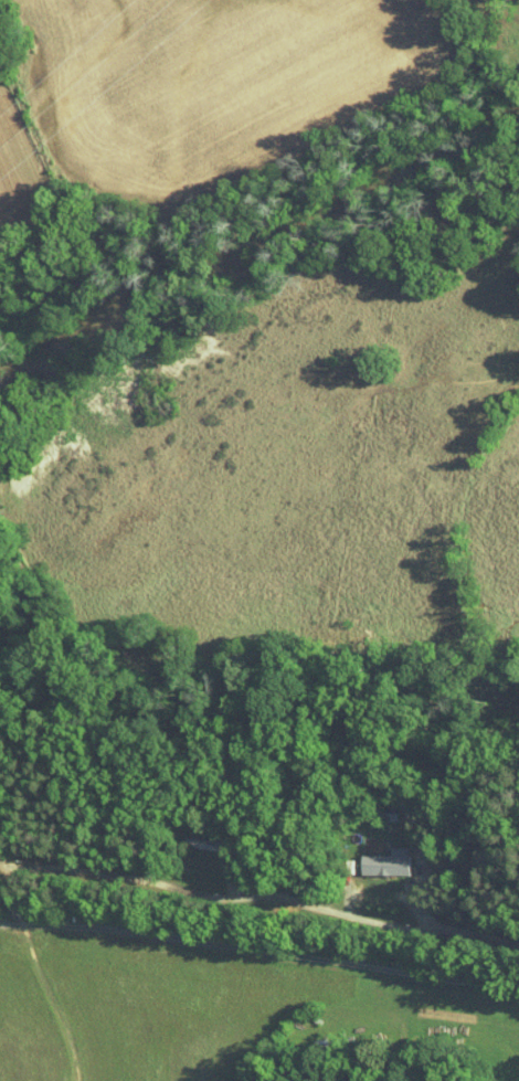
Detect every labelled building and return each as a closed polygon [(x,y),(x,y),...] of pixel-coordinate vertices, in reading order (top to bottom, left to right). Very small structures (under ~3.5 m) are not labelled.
[(407,875),(408,847),(390,846),(389,855),(360,854),(360,874),(407,875)]
